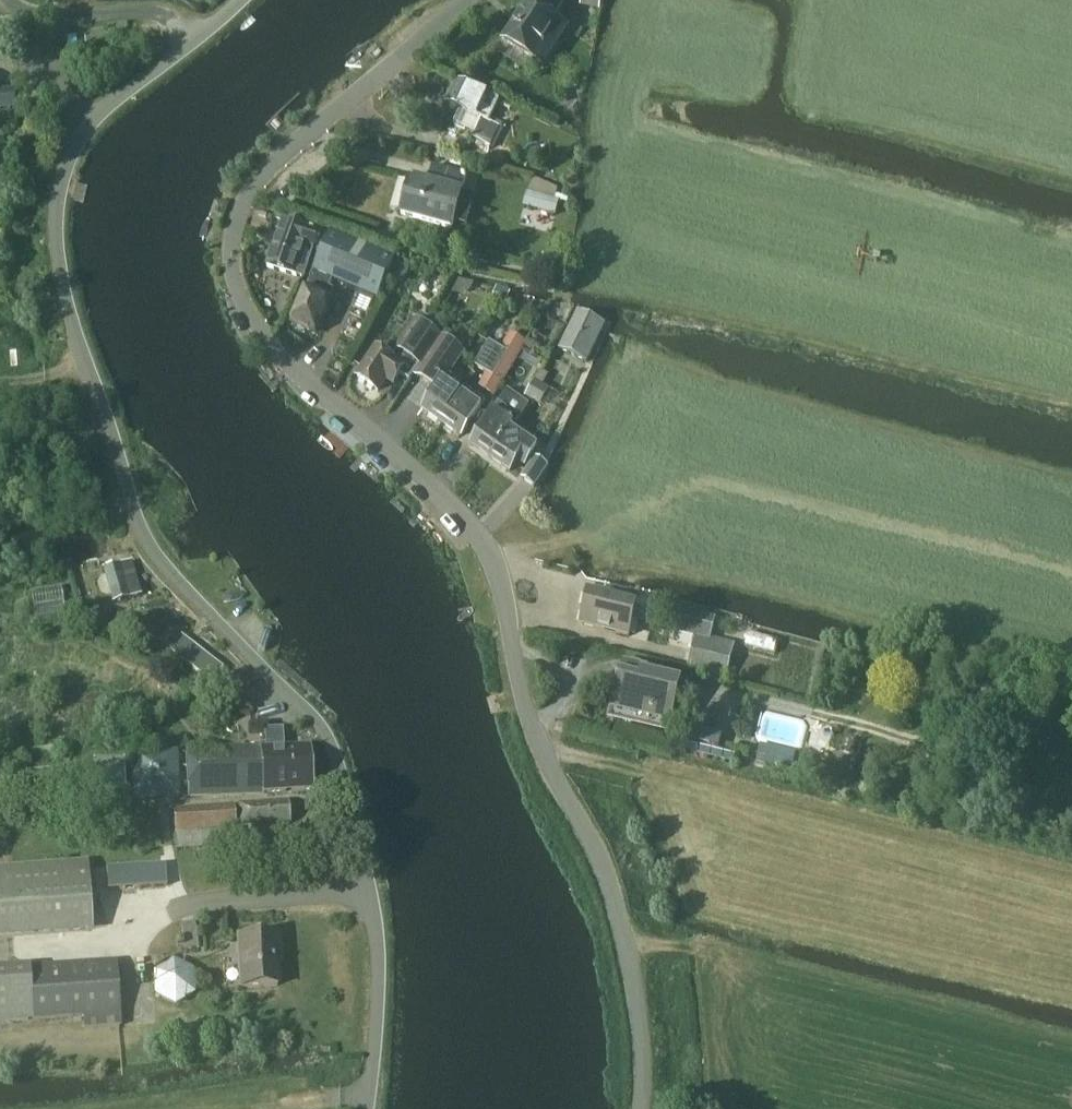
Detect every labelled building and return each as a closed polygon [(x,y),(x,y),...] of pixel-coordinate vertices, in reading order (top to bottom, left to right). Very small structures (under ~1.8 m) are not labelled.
[(533,59),(559,20),(555,18),(563,5),(555,0),(546,0),(540,8),(530,1),(522,12),(523,13),(516,24),(515,23),(504,40),(533,59)] [(580,7),(599,11),(601,0),(582,0),(580,7)] [(498,99),(457,78),(446,100),(488,120),(498,99)] [(14,107),(12,88),(0,89),(0,108),(14,107)] [(482,119),(473,139),(491,147),(500,127),(482,119)] [(401,212),(451,226),(466,173),(433,164),(428,181),(411,177),(401,212)] [(533,178),(528,191),(524,207),(556,215),(560,200),(568,203),(569,198),(557,195),(558,189),(533,178)] [(268,265),(268,266),(294,274),(296,275),(305,278),(314,251),(322,231),(284,218),(268,265)] [(394,258),(331,231),(292,321),(315,331),(332,292),(328,290),(332,280),(376,299),(394,258)] [(511,292),(497,286),(492,301),(506,306),(511,292)] [(578,310),(559,348),(588,362),(607,324),(578,310)] [(400,374),(409,380),(439,335),(431,330),(436,323),(422,314),(392,358),(377,348),(358,375),(378,390),(386,378),(394,383),(400,374)] [(495,397),(526,342),(510,332),(501,348),(492,342),(476,367),(486,374),(479,386),(495,397)] [(442,421),(461,393),(451,386),(456,379),(451,375),(450,377),(447,374),(463,351),(443,337),(417,374),(436,387),(422,407),(442,421)] [(535,380),(525,396),(541,406),(551,389),(535,380)] [(464,389),(461,393),(442,421),(461,434),(483,403),(484,401),(480,398),(481,396),(477,393),(474,397),(464,389)] [(508,389),(471,442),(490,456),(511,427),(514,428),(516,425),(531,405),(508,389)] [(511,427),(490,456),(509,469),(520,454),(527,460),(536,447),(526,439),(529,434),(516,425),(514,428),(511,427)] [(523,477),(533,485),(548,465),(537,457),(523,477)] [(132,561),(103,569),(105,578),(100,579),(97,586),(100,595),(106,598),(111,597),(113,604),(142,595),(132,561)] [(34,589),(37,613),(66,609),(63,585),(34,589)] [(582,623),(629,635),(637,605),(589,593),(582,623)] [(701,633),(693,668),(733,677),(741,643),(717,637),(722,614),(686,606),(681,628),(701,633)] [(224,669),(181,634),(169,649),(212,684),(224,669)] [(671,721),(680,684),(664,680),(664,677),(626,668),(616,707),(671,721)] [(702,709),(736,714),(740,688),(706,683),(702,709)] [(261,793),(312,790),(310,747),(284,749),(283,729),(265,730),(267,750),(263,750),(262,746),(188,749),(190,796),(261,793)] [(721,742),(722,733),(701,729),(699,738),(721,742)] [(795,771),(798,747),(765,743),(762,767),(795,771)] [(181,794),(180,749),(134,750),(135,795),(181,794)] [(127,756),(96,756),(96,792),(127,793),(127,756)] [(269,826),(289,825),(288,803),(240,805),(241,827),(252,826),(253,843),(248,844),(249,861),(270,860),(269,826)] [(177,845),(238,842),(236,805),(175,809),(177,845)] [(169,860),(108,861),(109,884),(169,883),(169,860)] [(91,925),(86,862),(0,868),(0,932),(91,925)] [(276,956),(279,955),(278,934),(238,937),(242,985),(278,983),(276,956)] [(171,1004),(202,984),(182,952),(151,972),(171,1004)] [(29,967),(0,969),(0,1022),(83,1016),(84,1027),(120,1025),(115,961),(29,967)]
